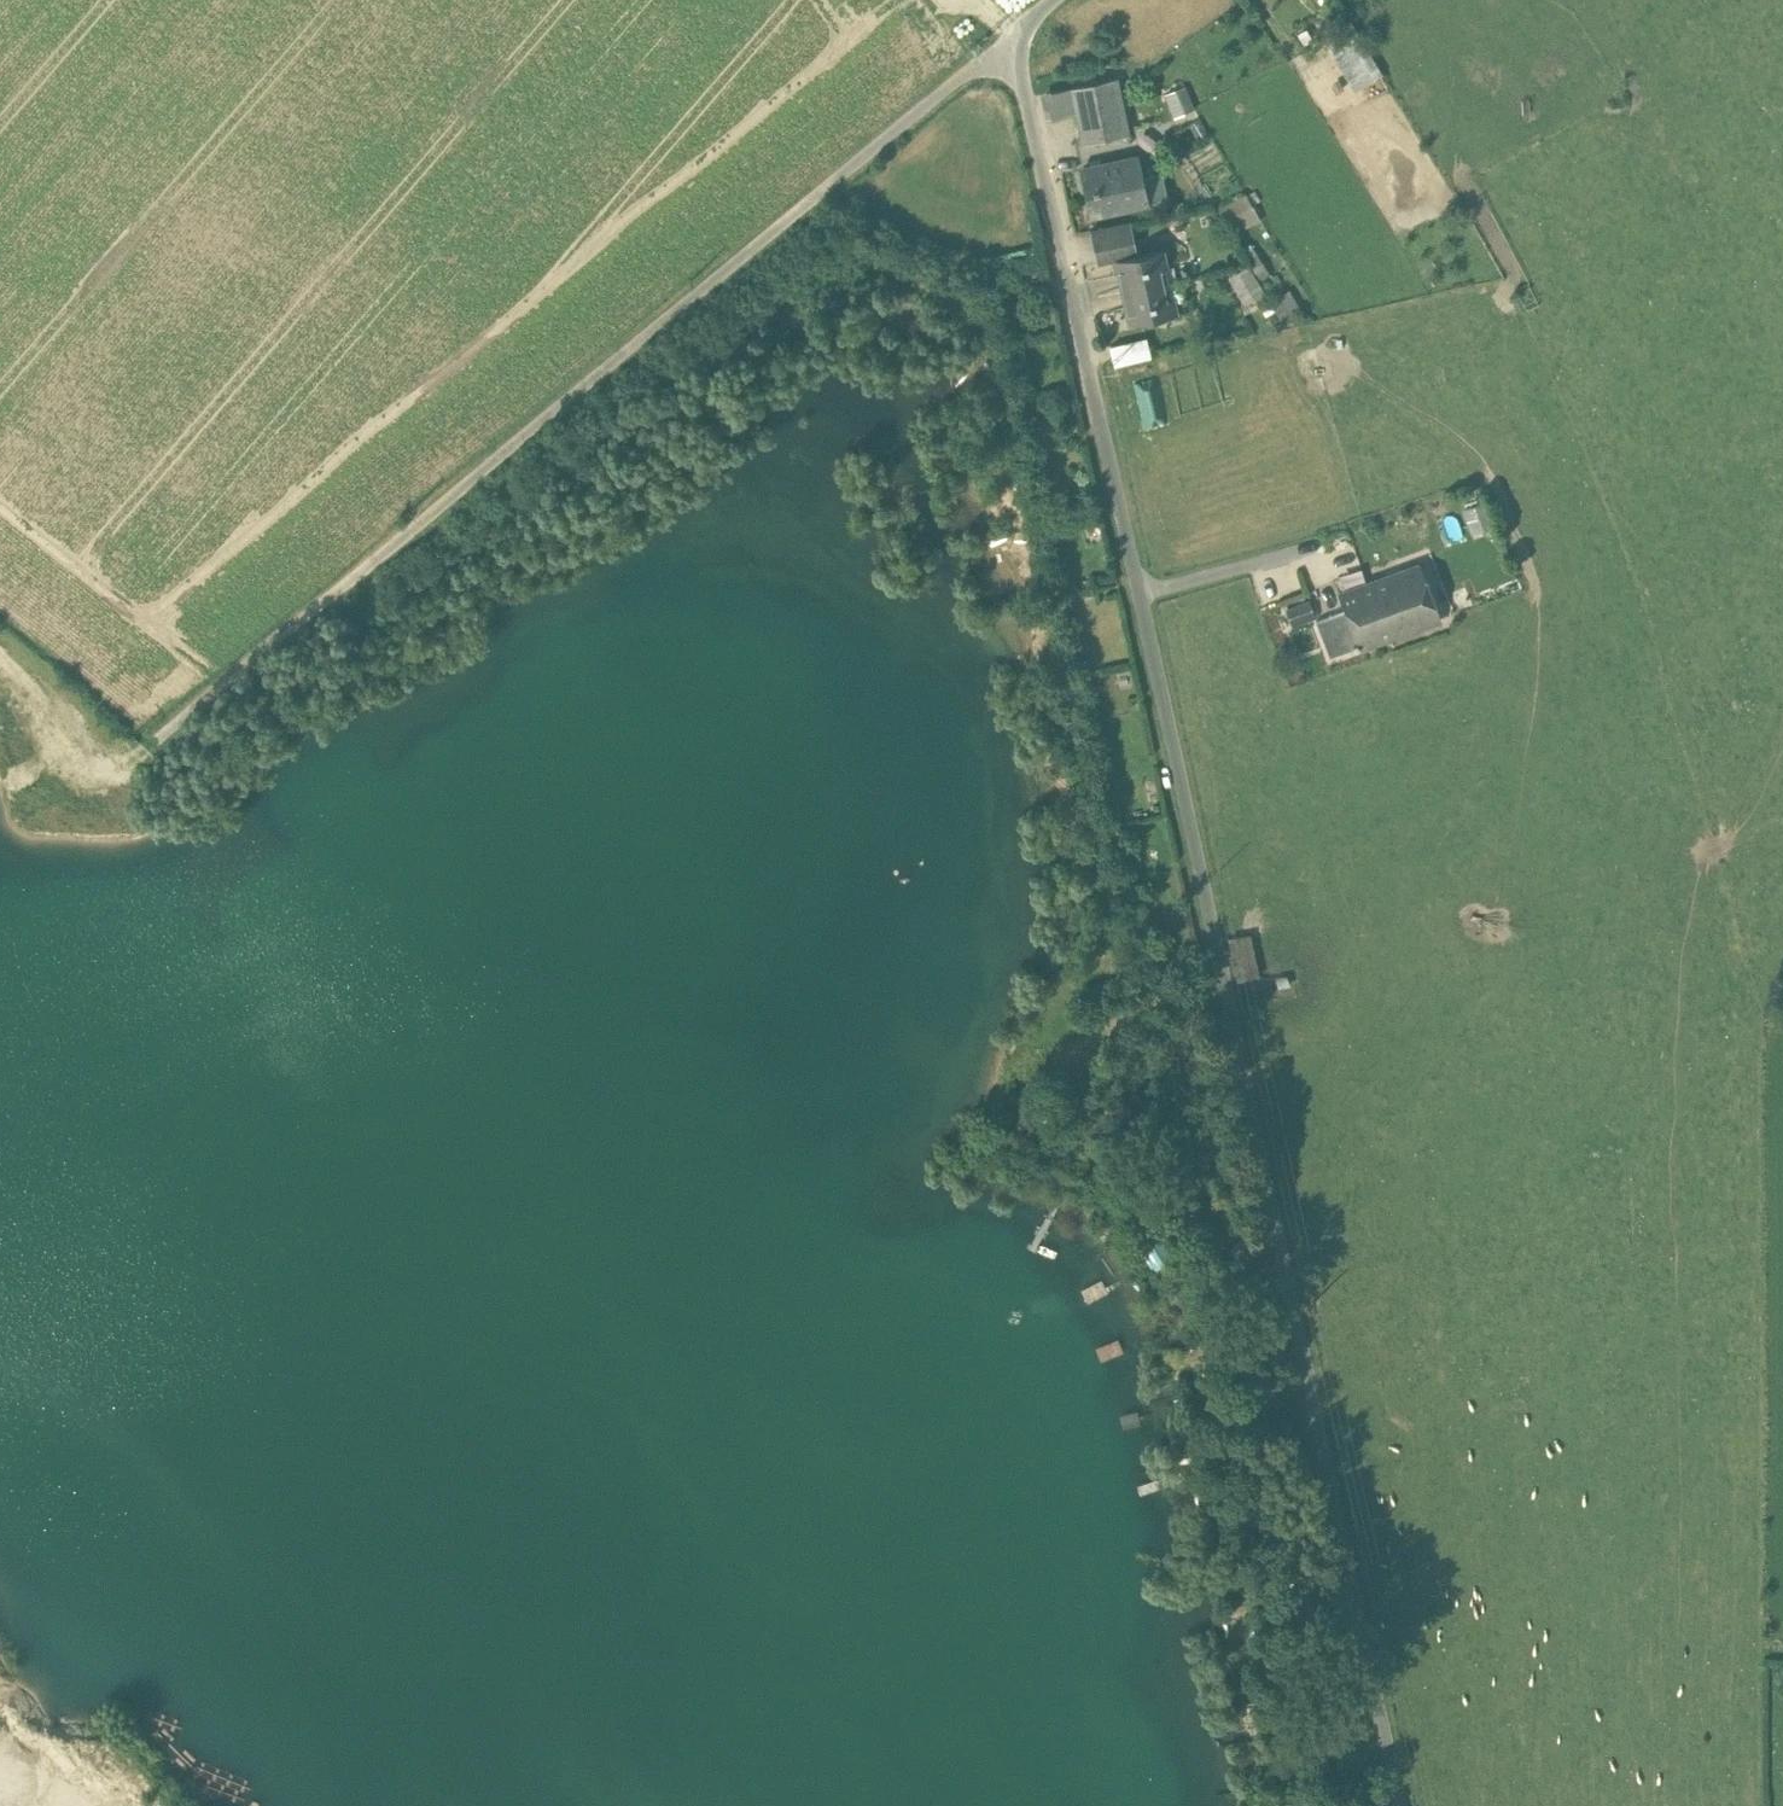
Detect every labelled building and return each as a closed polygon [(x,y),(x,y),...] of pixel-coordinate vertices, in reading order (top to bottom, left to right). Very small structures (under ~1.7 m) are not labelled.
[(1359,84),(1382,71),(1358,31),(1335,44),(1359,84)] [(1117,83),(1069,93),(1073,114),(1080,146),(1129,136),(1117,83)] [(1185,85),(1165,94),(1174,116),(1195,108),(1185,85)] [(1073,114),(1069,93),(1046,98),(1050,119),(1073,114)] [(1140,160),(1081,172),(1091,215),(1149,202),(1143,174),(1140,160)] [(1161,171),(1143,174),(1149,202),(1167,198),(1161,171)] [(1247,194),(1217,212),(1232,236),(1261,219),(1247,194)] [(1117,258),(1135,254),(1127,220),(1092,228),(1099,262),(1117,258)] [(1248,264),(1258,279),(1269,273),(1251,244),(1241,251),(1248,264)] [(1135,254),(1117,258),(1124,290),(1163,282),(1160,266),(1165,265),(1162,248),(1135,254)] [(1229,276),(1245,302),(1265,290),(1258,279),(1248,264),(1229,276)] [(1163,282),(1124,290),(1131,322),(1175,313),(1172,296),(1166,297),(1163,282)] [(1283,321),(1300,310),(1288,290),(1271,300),(1283,321)] [(1114,362),(1151,354),(1146,336),(1109,344),(1114,362)] [(1463,508),(1471,529),(1494,520),(1486,500),(1463,508)] [(1422,567),(1343,594),(1348,610),(1360,645),(1440,618),(1422,567)] [(1459,605),(1476,598),(1471,584),(1453,590),(1459,605)] [(1306,599),(1287,606),(1292,620),(1312,613),(1306,599)] [(1348,610),(1316,621),(1329,656),(1360,645),(1348,610)] [(1248,935),(1227,939),(1237,983),(1258,979),(1248,935)]
